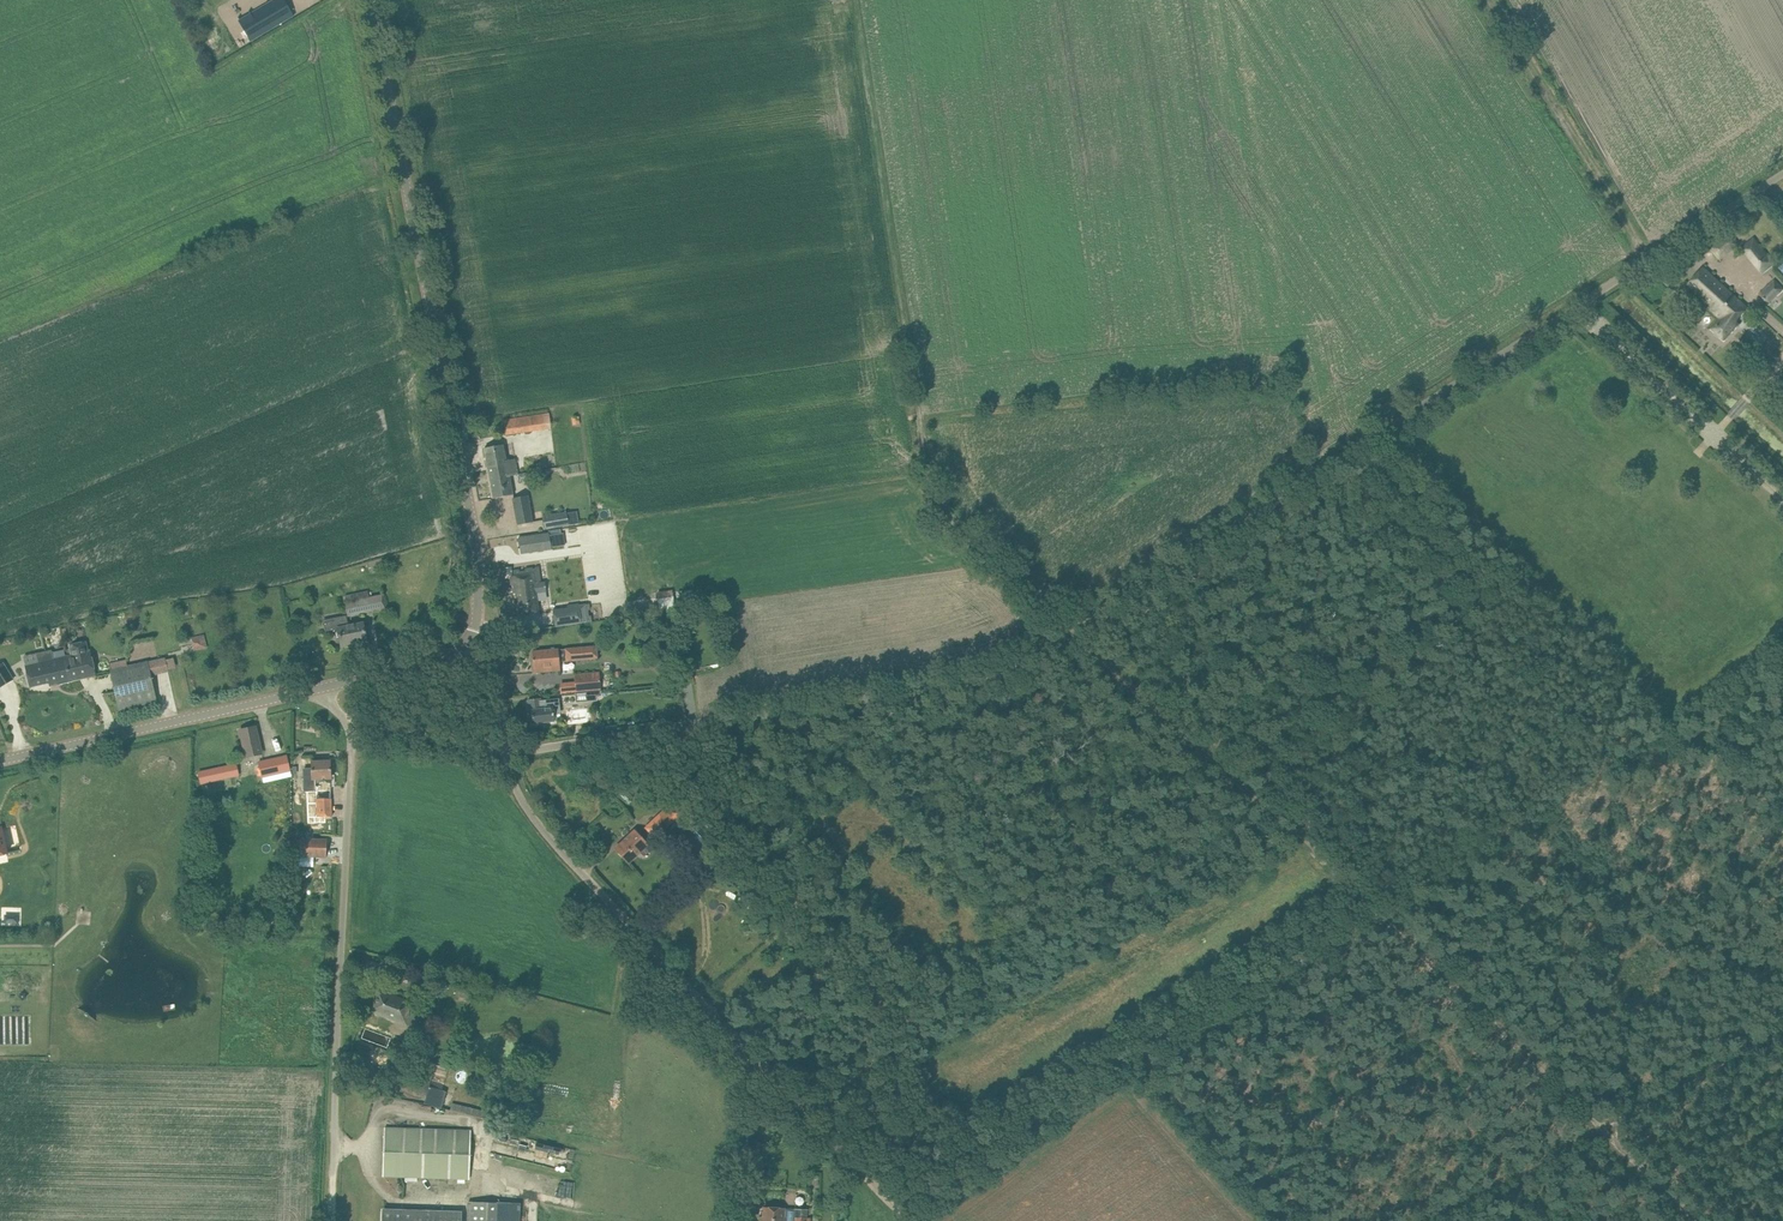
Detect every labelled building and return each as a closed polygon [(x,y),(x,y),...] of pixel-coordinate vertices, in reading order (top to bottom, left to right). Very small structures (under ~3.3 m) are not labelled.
[(219,11),(245,0),(215,0),(219,11)] [(239,20),(251,41),(293,16),(284,0),(273,0),(239,20)] [(1730,232),(1711,248),(1720,259),(1739,244),(1730,232)] [(1742,247),(1747,254),(1759,244),(1754,238),(1742,247)] [(1774,264),(1769,257),(1757,267),(1763,273),(1774,264)] [(1713,277),(1702,268),(1687,284),(1704,299),(1712,306),(1709,309),(1719,318),(1710,329),(1724,341),(1737,326),(1737,321),(1747,309),(1713,277)] [(1774,279),(1758,293),(1768,304),(1782,291),(1782,288),(1774,279)] [(506,435),(551,428),(549,413),(504,419),(506,435)] [(509,476),(518,474),(515,459),(507,460),(503,444),(484,448),(488,467),(506,464),(509,476)] [(488,467),(494,498),(513,495),(509,476),(506,464),(488,467)] [(513,498),(518,525),(532,522),(527,496),(513,498)] [(545,529),(569,525),(567,512),(543,516),(545,529)] [(570,529),(571,537),(583,536),(583,528),(570,529)] [(521,553),(533,552),(551,549),(551,548),(561,547),(559,532),(549,534),(519,538),(521,553)] [(519,569),(513,570),(514,576),(511,577),(513,594),(516,593),(519,614),(539,611),(536,593),(546,591),(545,582),(541,582),(539,567),(535,567),(535,569),(533,569),(533,567),(525,569),(526,571),(520,572),(519,569)] [(384,595),(369,598),(368,589),(344,594),(348,616),(387,608),(384,595)] [(419,604),(430,609),(432,603),(421,598),(419,604)] [(568,608),(553,610),(555,627),(591,621),(591,616),(588,616),(587,610),(590,610),(589,605),(579,606),(578,604),(568,605),(568,608)] [(367,642),(365,630),(363,623),(349,626),(347,616),(324,620),(326,631),(338,628),(342,647),(367,642)] [(682,629),(671,631),(672,638),(683,637),(682,629)] [(192,650),(207,648),(205,634),(189,636),(192,650)] [(71,658),(66,659),(72,684),(96,679),(96,676),(91,654),(89,654),(88,651),(86,642),(68,645),(70,655),(71,658)] [(559,661),(598,658),(597,646),(545,650),(533,651),(535,672),(560,670),(559,661)] [(66,659),(65,653),(54,656),(53,655),(41,657),(42,664),(26,668),(31,689),(49,685),(50,688),(72,684),(66,659)] [(123,667),(123,663),(122,661),(111,663),(113,670),(110,670),(119,710),(157,702),(155,690),(148,662),(128,666),(123,667)] [(4,663),(0,665),(0,686),(0,687),(13,679),(4,663)] [(600,691),(598,672),(575,675),(577,693),(595,691),(600,691)] [(671,692),(681,692),(680,684),(667,685),(667,688),(671,688),(671,692)] [(540,698),(528,699),(530,717),(532,717),(533,723),(555,720),(553,708),(541,709),(540,698)] [(595,721),(593,708),(568,711),(569,724),(595,721)] [(261,753),(258,739),(255,727),(240,730),(242,742),(246,756),(261,753)] [(286,755),(258,762),(262,777),(290,771),(286,755)] [(312,768),(304,769),(304,773),(304,779),(305,782),(316,781),(317,817),(332,816),(330,778),(331,778),(330,761),(312,762),(312,768)] [(236,764),(198,772),(201,784),(238,776),(236,764)] [(275,791),(274,782),(265,782),(266,792),(275,791)] [(672,803),(651,823),(660,833),(681,813),(672,803)] [(635,831),(624,840),(616,849),(628,862),(648,844),(635,831)] [(326,857),(327,840),(301,839),(300,856),(326,857)] [(363,972),(364,969),(371,973),(377,962),(369,959),(358,954),(352,967),(363,972)] [(819,994),(831,984),(822,974),(810,985),(819,994)] [(415,1003),(378,989),(370,1011),(407,1025),(415,1003)] [(411,1089),(427,1094),(425,1103),(441,1108),(446,1091),(438,1089),(440,1083),(431,1080),(436,1063),(420,1059),(411,1089)] [(452,1103),(451,1110),(478,1114),(479,1107),(452,1103)] [(471,1130),(385,1127),(383,1176),(469,1179),(471,1130)] [(537,1143),(536,1149),(560,1155),(561,1148),(537,1143)] [(520,1204),(468,1201),(467,1220),(520,1220),(520,1204)] [(810,1218),(808,1218),(808,1209),(785,1208),(763,1207),(762,1216),(760,1216),(759,1220),(810,1220),(810,1218)] [(463,1212),(402,1210),(402,1214),(389,1214),(389,1217),(382,1217),(382,1220),(462,1220),(463,1212)]
